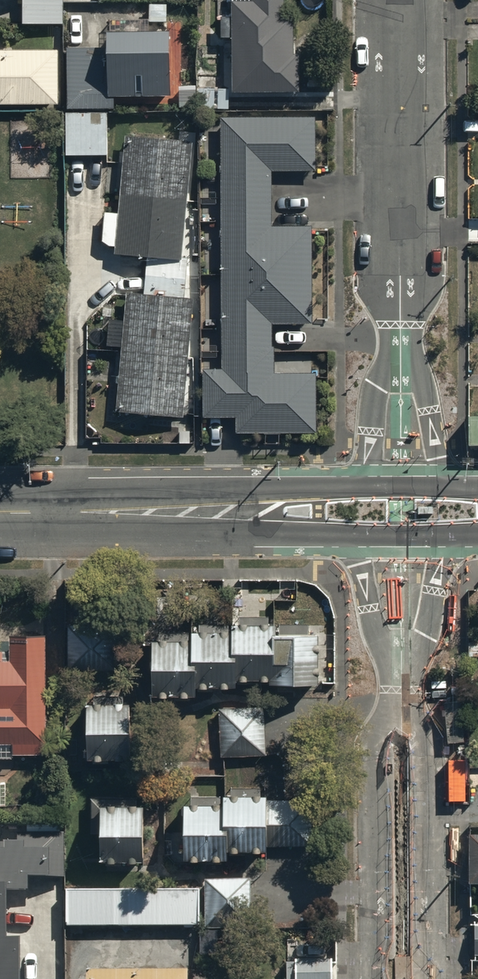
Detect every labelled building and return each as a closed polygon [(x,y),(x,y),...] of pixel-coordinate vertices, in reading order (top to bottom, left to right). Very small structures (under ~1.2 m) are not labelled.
[(25,23),(64,23),(64,0),(24,0),(25,23)] [(231,0),(232,91),(299,90),(299,53),(294,53),(294,14),(284,14),(284,0),(238,0),(231,0)] [(115,94),(171,93),(170,29),(107,31),(107,43),(70,44),(71,107),(116,106),(115,94)] [(59,103),(59,50),(0,49),(0,103),(59,103)] [(316,169),(315,115),(221,115),(222,368),(204,368),(204,416),(236,416),(236,432),(316,432),(316,374),(274,374),(274,324),(313,323),(313,224),(273,224),(272,170),(316,169)] [(103,240),(109,245),(117,245),(116,254),(182,260),(192,141),(126,135),(120,211),(106,210),(103,240)] [(197,265),(145,261),(143,292),(124,291),(122,317),(108,316),(106,346),(120,348),(115,412),(185,418),(197,265)] [(469,415),(469,445),(477,445),(477,415),(469,415)] [(128,625),(68,624),(68,675),(91,675),(91,759),(136,759),(137,674),(128,674),(128,625)] [(192,642),(154,642),(155,699),(198,699),(198,689),(238,689),(238,681),(270,681),(270,685),(320,685),(320,632),(277,632),(277,626),(233,626),(233,633),(192,633),(192,642)] [(11,634),(11,660),(0,660),(0,743),(13,743),(13,756),(46,756),(45,634),(28,630),(11,634)] [(264,709),(219,709),(218,757),(320,757),(320,712),(264,712),(264,709)] [(193,807),(186,807),(186,862),(230,862),(230,853),(315,853),(315,807),(269,807),(269,799),(263,799),(263,796),(233,796),(233,798),(225,798),(225,805),(193,805),(193,807)] [(145,813),(101,812),(100,866),(145,867),(145,813)] [(5,834),(5,847),(0,847),(0,978),(24,978),(23,933),(10,933),(10,891),(29,890),(29,877),(45,877),(45,881),(64,881),(63,833),(5,834)] [(470,839),(469,884),(477,884),(477,839),(470,839)] [(250,881),(205,882),(206,933),(251,932),(250,881)] [(286,962),(287,978),(334,978),(334,961),(286,962)]
